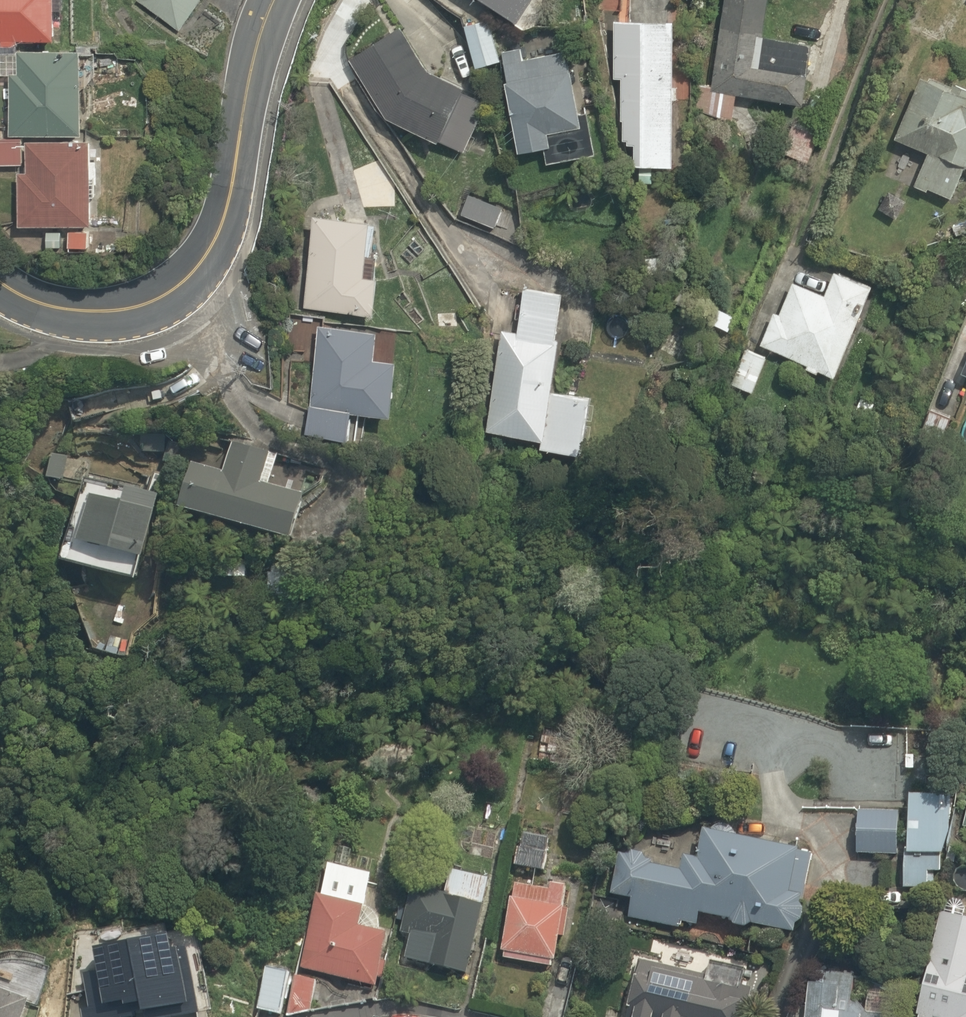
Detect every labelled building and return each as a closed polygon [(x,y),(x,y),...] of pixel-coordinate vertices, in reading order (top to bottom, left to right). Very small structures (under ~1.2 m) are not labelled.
[(69,53),(71,0),(0,0),(0,51),(69,53)] [(173,31),(201,0),(139,0),(173,31)] [(529,32),(550,0),(482,0),(529,32)] [(780,0),(730,0),(718,94),(823,107),(830,51),(774,43),(780,0)] [(405,24),(347,64),(392,124),(463,155),(486,102),(447,85),(448,85),(405,24)] [(692,30),(620,28),(618,89),(628,89),(626,153),(643,153),(642,171),(688,173),(692,30)] [(536,48),(507,53),(526,161),(596,149),(579,52),(538,59),(536,48)] [(98,60),(21,59),(20,143),(98,143),(98,60)] [(925,82),(900,143),(930,156),(915,193),(957,210),(965,188),(965,99),(925,82)] [(831,129),(797,113),(780,148),(814,165),(831,129)] [(0,144),(0,172),(28,174),(30,147),(0,144)] [(31,184),(33,234),(108,231),(105,150),(37,152),(39,184),(31,184)] [(504,208),(457,188),(447,211),(494,231),(504,208)] [(377,282),(384,225),(324,217),(312,312),(388,321),(392,284),(377,282)] [(831,299),(794,287),(786,313),(779,311),(766,352),(854,388),(885,291),(839,276),(831,299)] [(606,473),(609,409),(570,390),(575,295),(527,293),(525,334),(503,333),(498,435),(561,454),(561,460),(606,473)] [(399,368),(401,334),(329,331),(323,449),(380,451),(381,427),(417,429),(420,369),(399,368)] [(780,361),(746,348),(730,390),(764,403),(780,361)] [(82,448),(38,444),(35,481),(79,484),(82,448)] [(237,476),(205,466),(188,519),(324,562),(336,525),(284,509),(296,471),(244,455),(237,476)] [(179,508),(90,487),(84,582),(164,601),(179,508)] [(917,808),(915,823),(865,817),(860,857),(910,863),(907,891),(942,895),(946,864),(961,866),(965,826),(965,814),(917,808)] [(809,944),(829,861),(714,833),(707,862),(694,859),(690,876),(632,862),(623,901),(632,903),(628,920),(708,939),(712,921),(809,944)] [(323,1013),(334,978),(387,995),(403,944),(368,933),(383,884),(336,869),(290,1016),(294,1016),(306,1016),(323,1013)] [(456,900),(422,889),(410,928),(444,938),(435,967),(472,979),(501,886),(463,874),(456,900)] [(579,900),(521,887),(505,961),(563,974),(579,900)] [(945,917),(925,1016),(965,1016),(965,922),(945,917)] [(93,1001),(119,999),(121,1016),(203,1016),(198,958),(90,965),(93,1001)] [(764,974),(719,964),(715,981),(647,966),(636,1016),(754,1016),(764,974)] [(801,990),(798,1015),(814,1016),(888,1016),(854,1013),(856,997),(801,990)] [(36,1005),(0,995),(0,1016),(32,1016),(36,1005)]
